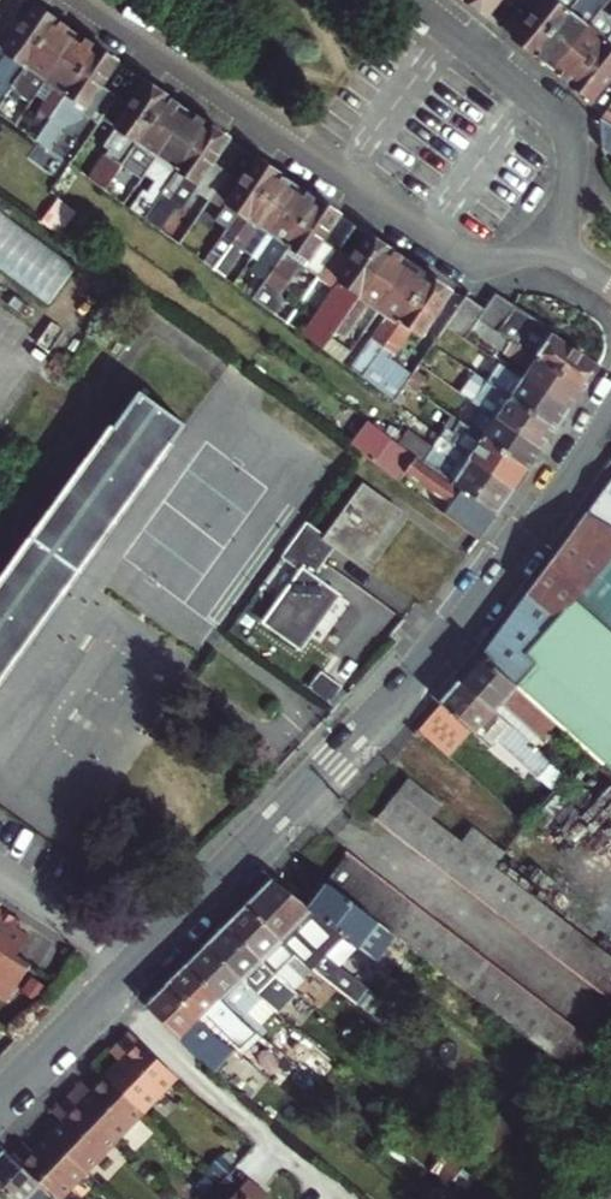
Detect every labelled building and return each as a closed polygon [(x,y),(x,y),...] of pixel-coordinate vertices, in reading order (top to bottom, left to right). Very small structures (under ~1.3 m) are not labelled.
[(467,0),(467,1),(487,17),(500,0),(467,0)] [(521,2),(535,13),(514,39),(535,56),(536,54),(579,0),(523,0),(521,2)] [(536,54),(554,68),(608,0),(579,0),(536,54)] [(610,0),(608,0),(554,68),(572,83),(610,34),(610,0)] [(10,91),(58,24),(58,23),(36,8),(20,32),(5,21),(0,28),(0,61),(5,55),(14,61),(0,82),(0,106),(10,91)] [(76,37),(58,24),(10,91),(29,105),(46,80),(76,37)] [(572,83),(571,84),(592,101),(610,77),(610,34),(572,83)] [(40,109),(51,117),(97,51),(76,37),(46,80),(56,87),(40,109)] [(103,86),(118,64),(97,50),(97,51),(51,117),(34,141),(46,149),(62,127),(79,123),(84,114),(98,124),(102,118),(118,95),(103,86)] [(80,176),(105,194),(169,101),(170,100),(148,84),(133,106),(118,95),(102,118),(118,129),(104,148),(110,152),(101,164),(93,158),(80,176)] [(141,180),(159,155),(188,114),(169,101),(105,194),(115,201),(133,175),(141,180)] [(610,126),(610,105),(601,120),(610,126)] [(142,221),(207,126),(188,114),(159,155),(169,162),(147,193),(143,190),(128,211),(142,221)] [(604,153),(610,156),(610,126),(601,120),(599,119),(604,153)] [(230,140),(208,125),(207,126),(142,221),(158,233),(174,212),(183,206),(195,188),(211,199),(230,172),(215,161),(230,140)] [(280,174),(259,160),(244,182),(230,172),(211,199),(225,209),(217,221),(228,228),(212,251),(221,258),(279,176),(280,174)] [(265,239),(299,189),(279,176),(221,258),(212,272),(222,279),(255,232),(265,239)] [(264,281),(318,202),(299,189),(265,239),(275,246),(254,274),(257,276),(264,281)] [(251,300),(272,315),(280,304),(279,296),(296,272),(306,268),(320,278),(340,249),(325,238),(341,216),(319,201),(318,202),(264,281),(251,300)] [(48,307),(76,268),(0,213),(0,272),(48,307)] [(323,352),(340,326),(391,252),(392,251),(371,236),(355,260),(340,249),(320,278),(335,289),(340,281),(350,289),(329,318),(319,311),(301,336),(323,352)] [(212,272),(221,258),(212,251),(202,264),(212,272)] [(371,303),(380,309),(410,265),(391,252),(340,326),(350,333),(371,303)] [(351,372),(360,379),(430,278),(410,265),(380,309),(390,316),(351,372)] [(251,300),(264,281),(257,276),(244,295),(251,300)] [(422,336),(452,292),(431,277),(430,278),(360,379),(393,403),(412,376),(389,360),(411,329),(422,336)] [(481,307),(474,317),(582,389),(583,390),(597,369),(555,341),(559,335),(497,293),(486,310),(481,307)] [(467,297),(460,307),(474,317),(481,307),(467,297)] [(531,369),(525,379),(569,409),(582,389),(474,317),(460,307),(446,327),(463,338),(470,328),(531,369)] [(473,403),(497,420),(541,450),(555,429),(480,378),(460,364),(452,375),(479,393),(473,403)] [(487,368),(480,378),(555,429),(569,409),(525,379),(519,388),(487,368)] [(140,393),(0,587),(0,684),(186,425),(140,393)] [(471,459),(516,490),(529,471),(528,470),(460,423),(427,399),(419,411),(458,439),(453,446),(471,459)] [(460,423),(528,470),(541,450),(497,420),(491,429),(466,413),(460,423)] [(485,532),(498,514),(425,462),(402,446),(369,423),(351,446),(361,453),(399,481),(407,473),(452,505),(451,507),(485,532)] [(411,433),(402,446),(425,462),(434,449),(411,433)] [(425,462),(498,514),(516,490),(471,459),(453,446),(445,457),(434,449),(425,462)] [(586,517),(610,535),(610,482),(586,517)] [(362,567),(401,513),(364,487),(326,539),(307,526),(295,541),(324,562),(335,547),(362,567)] [(451,507),(445,514),(480,539),(485,532),(451,507)] [(586,517),(483,658),(514,685),(564,617),(610,650),(610,535),(586,517)] [(301,650),(340,597),(313,577),(324,562),(295,541),(284,557),(303,571),(265,623),(301,650)] [(514,685),(563,729),(599,761),(610,747),(610,650),(564,617),(514,685)] [(483,658),(461,682),(494,711),(502,703),(549,745),(563,729),(514,685),(483,658)] [(494,711),(461,682),(417,731),(446,757),(470,730),(492,749),(498,741),(530,769),(542,755),(494,711)] [(564,757),(555,767),(568,778),(577,767),(564,757)] [(409,780),(398,795),(378,821),(403,840),(610,996),(610,955),(488,863),(500,848),(470,825),(459,841),(426,816),(438,801),(409,780)] [(593,1043),(496,969),(482,958),(351,858),(331,885),(359,906),(572,1067),(593,1043)] [(274,880),(247,908),(310,971),(355,1004),(365,990),(315,949),(336,928),(312,910),(274,880)] [(397,936),(330,886),(312,910),(336,928),(361,947),(378,961),(397,936)] [(0,904),(0,995),(9,1001),(34,962),(19,952),(31,934),(18,926),(23,918),(0,904)] [(247,908),(227,927),(275,975),(287,964),(303,978),(310,971),(247,908)] [(275,975),(227,927),(206,948),(254,996),(274,1011),(280,1016),(299,994),(275,975)] [(236,1015),(255,1030),(274,1011),(254,996),(206,948),(187,967),(236,1015)] [(187,967),(167,987),(218,1035),(236,1050),(238,1052),(258,1032),(255,1030),(236,1015),(187,967)] [(218,1035),(167,987),(147,1008),(200,1059),(215,1071),(236,1050),(218,1035)] [(105,1075),(133,1102),(167,1067),(129,1029),(116,1042),(127,1052),(121,1059),(105,1075)] [(116,1042),(110,1049),(121,1059),(127,1052),(116,1042)] [(133,1102),(105,1075),(92,1089),(81,1078),(68,1091),(107,1129),(133,1102)] [(107,1129),(68,1091),(57,1102),(68,1113),(61,1120),(47,1135),(75,1162),(107,1129)] [(57,1102),(50,1110),(61,1120),(68,1113),(57,1102)] [(47,1135),(31,1152),(19,1141),(8,1152),(47,1190),(75,1162),(47,1135)] [(15,1198),(56,1198),(47,1190),(8,1152),(6,1151),(0,1157),(0,1185),(15,1198)] [(236,1198),(257,1198),(265,1191),(252,1180),(236,1198)] [(272,1197),(265,1191),(257,1198),(270,1198),(272,1197)]
